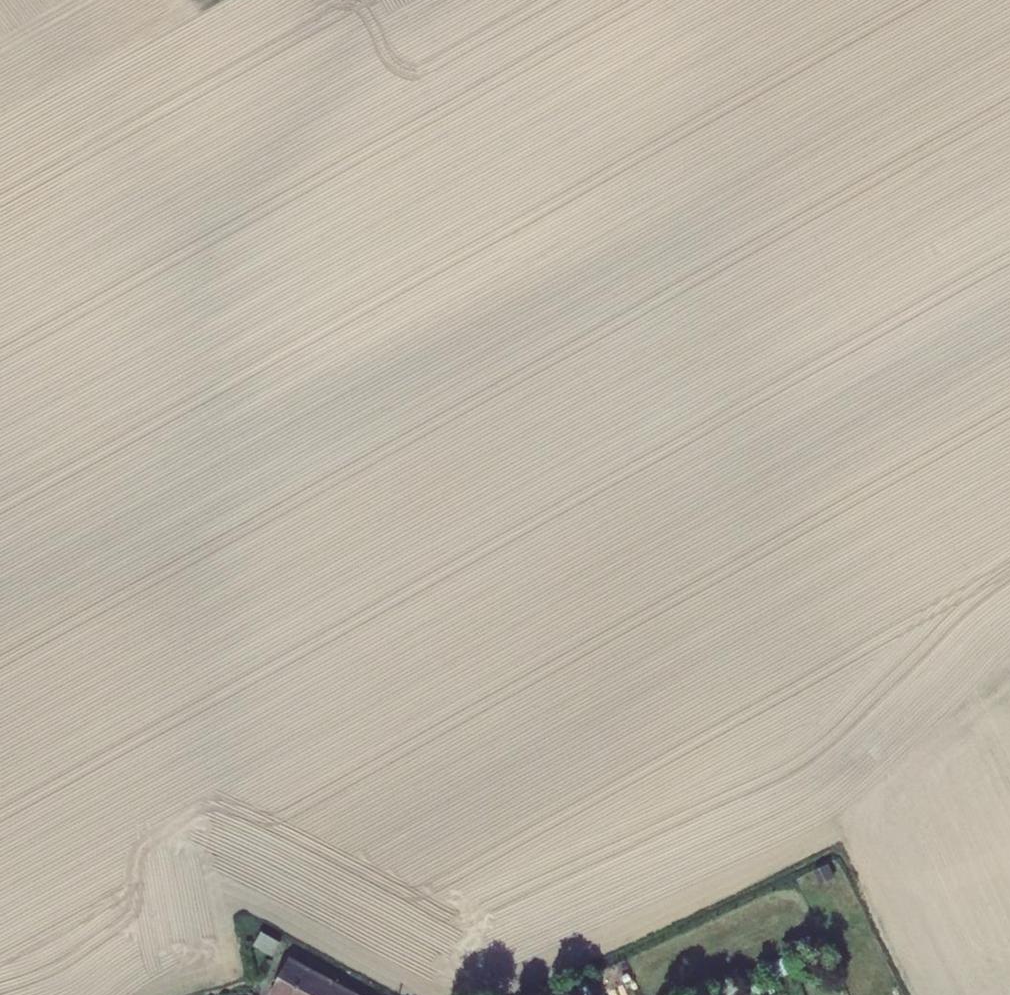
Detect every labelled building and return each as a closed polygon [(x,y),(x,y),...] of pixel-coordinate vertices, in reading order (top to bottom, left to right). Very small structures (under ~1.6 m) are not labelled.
[(290,935),(271,925),(264,940),(283,950),(290,935)] [(348,979),(301,953),(281,990),(291,994),(340,994),(348,979)] [(340,994),(379,994),(348,979),(340,994)]
